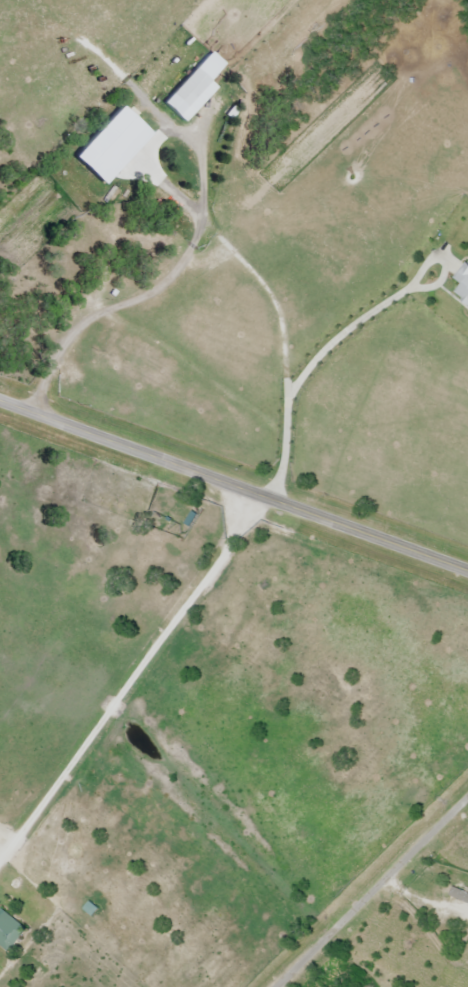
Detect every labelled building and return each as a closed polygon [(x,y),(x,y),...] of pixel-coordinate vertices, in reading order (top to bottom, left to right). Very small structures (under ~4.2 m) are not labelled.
[(169,95),(182,108),(215,74),(202,61),(169,95)] [(90,100),(96,95),(81,77),(75,82),(90,100)] [(467,306),(467,267),(465,265),(454,280),(461,285),(453,295),(467,306)] [(1,910),(0,911),(0,947),(7,953),(26,931),(1,910)]
